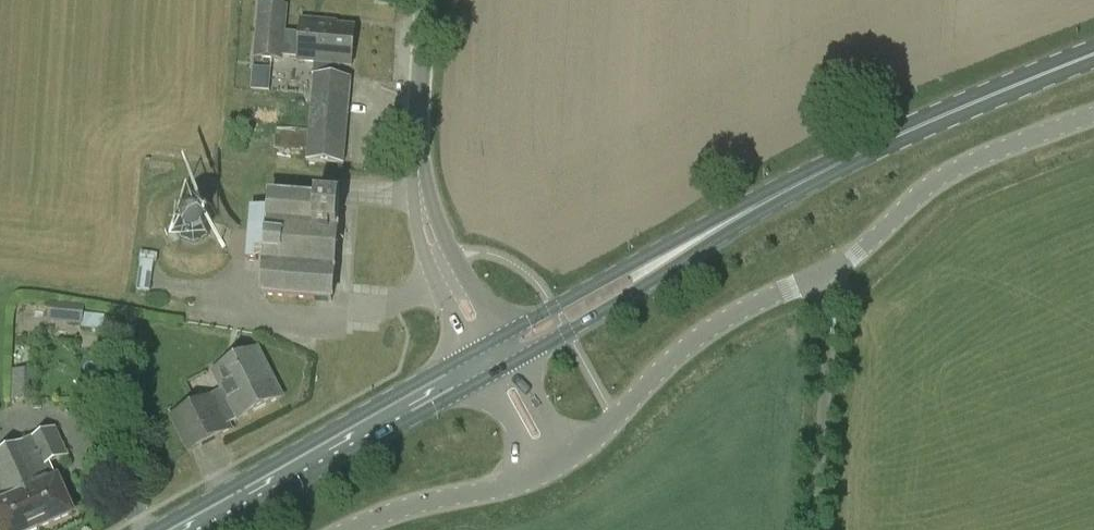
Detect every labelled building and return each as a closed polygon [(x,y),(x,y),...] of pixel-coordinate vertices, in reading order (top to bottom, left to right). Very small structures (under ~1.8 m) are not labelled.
[(283,58),(299,60),(299,62),(352,66),(354,35),(324,33),(325,30),(302,28),(301,34),(286,33),(289,6),(258,3),(253,60),(283,62),(283,58)] [(254,89),(273,90),(274,67),(255,67),(254,89)] [(306,162),(344,165),(352,79),(313,75),(306,162)] [(270,196),(262,297),(332,302),(339,201),(270,196)] [(211,222),(203,210),(188,211),(175,222),(180,240),(195,245),(208,239),(211,222)] [(141,256),(143,289),(155,288),(153,255),(141,256)] [(84,308),(51,304),(48,320),(84,323),(84,308)] [(222,390),(169,417),(188,455),(234,430),(231,425),(239,421),(239,422),(283,398),(258,349),(213,373),(222,390)] [(31,401),(31,371),(11,371),(11,401),(31,401)] [(0,454),(0,498),(5,509),(26,499),(38,529),(39,529),(73,515),(58,481),(51,466),(69,457),(56,428),(0,454)] [(0,498),(0,529),(38,529),(26,499),(5,509),(0,498)]
